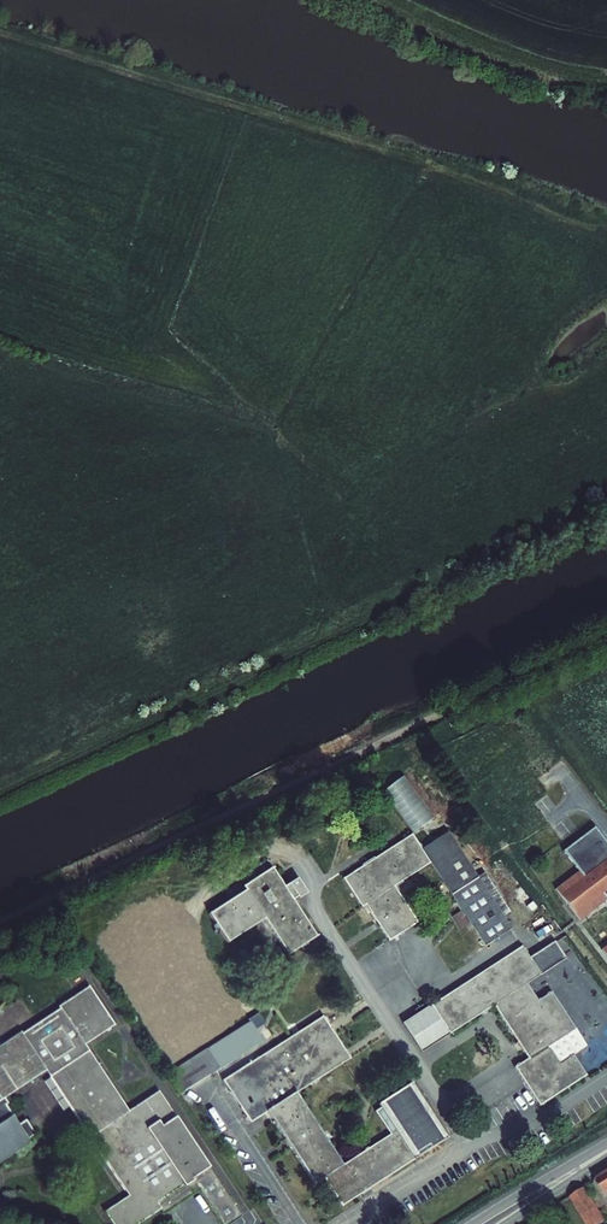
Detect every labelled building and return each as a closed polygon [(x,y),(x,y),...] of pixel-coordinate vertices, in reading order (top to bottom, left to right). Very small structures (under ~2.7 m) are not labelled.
[(439,814),(452,804),(419,761),(407,770),(439,814)] [(403,776),(382,792),(413,834),(434,818),(403,776)] [(584,828),(553,851),(568,872),(545,890),(569,920),(596,900),(606,914),(606,857),(584,828)] [(338,873),(357,902),(360,900),(383,936),(413,918),(390,881),(426,859),(416,844),(408,830),(338,873)] [(416,844),(426,859),(469,929),(447,942),(455,956),(477,942),(502,926),(442,830),(416,844)] [(263,854),(239,868),(244,877),(238,881),(240,885),(204,907),(221,936),(258,913),(281,949),(311,931),(287,893),(291,890),(294,893),(302,888),(293,873),(279,881),(263,854)] [(592,950),(606,970),(606,938),(592,950)] [(513,944),(423,1001),(441,1030),(485,1002),(519,1054),(505,1064),(530,1104),(577,1074),(564,1052),(577,1044),(542,989),(529,998),(519,981),(558,956),(546,939),(521,956),(513,944)] [(172,1049),(201,1033),(162,965),(130,983),(143,1007),(147,1005),(172,1049)] [(149,1201),(145,1194),(181,1172),(188,1183),(192,1189),(201,1202),(217,1192),(149,1085),(119,1103),(76,1035),(106,1016),(82,978),(51,998),(53,1001),(16,1025),(14,1022),(0,1031),(0,1085),(37,1061),(118,1188),(94,1203),(108,1223),(112,1223),(149,1201)] [(423,1001),(394,1018),(413,1048),(441,1030),(423,1001)] [(315,1011),(214,1074),(241,1117),(258,1106),(303,1178),(313,1171),(332,1201),(437,1135),(402,1078),(370,1098),(373,1103),(366,1106),(380,1129),(333,1159),(288,1087),(342,1053),(315,1011)] [(246,1025),(236,1031),(243,1043),(255,1036),(242,1016),(241,1017),(246,1025)] [(241,1017),(189,1050),(201,1069),(243,1043),(236,1031),(246,1025),(241,1017)] [(158,1069),(170,1089),(201,1069),(189,1050),(168,1063),(158,1069)] [(20,1131),(19,1129),(26,1124),(17,1110),(9,1115),(0,1100),(0,1144),(20,1131)] [(589,1181),(598,1196),(606,1190),(606,1169),(589,1181)] [(145,1194),(149,1201),(152,1206),(188,1183),(181,1172),(145,1194)] [(575,1190),(562,1198),(577,1222),(590,1214),(575,1190)] [(229,1211),(217,1192),(201,1202),(213,1221),(229,1211)] [(578,1223),(596,1223),(590,1214),(577,1222),(578,1223)]
